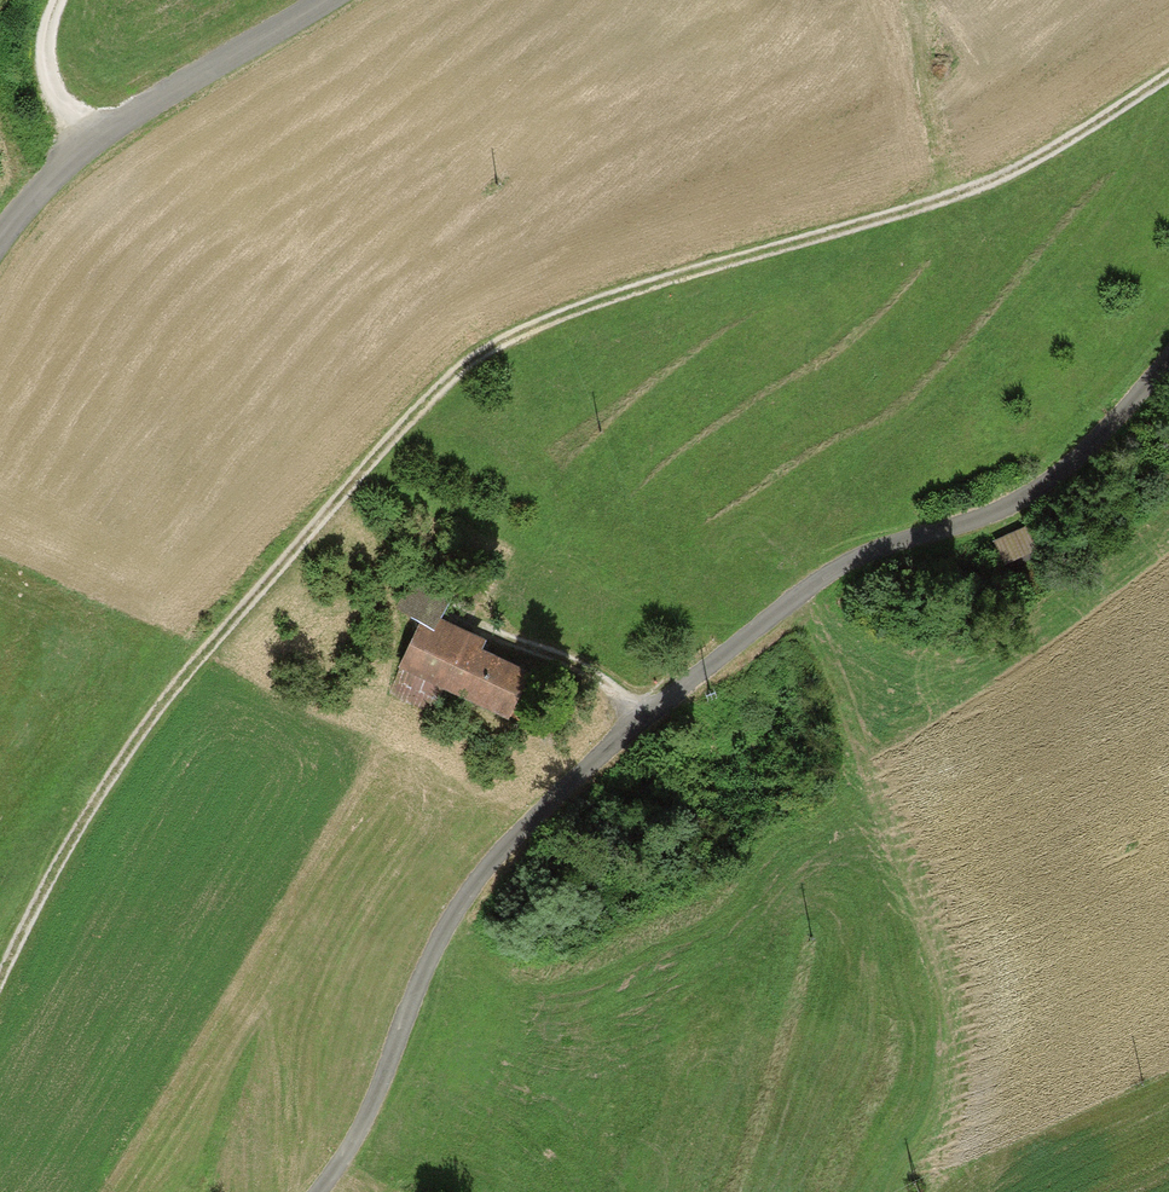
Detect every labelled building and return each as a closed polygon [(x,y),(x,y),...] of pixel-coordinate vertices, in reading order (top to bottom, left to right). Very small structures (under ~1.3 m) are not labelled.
[(1025,534),(996,546),(1004,566),(1033,554),(1025,534)] [(420,622),(431,626),(442,600),(410,586),(399,612),(420,622)] [(405,667),(392,698),(428,714),(438,689),(509,720),(525,683),(472,660),(478,647),(431,626),(420,622),(401,665),(405,667)]
